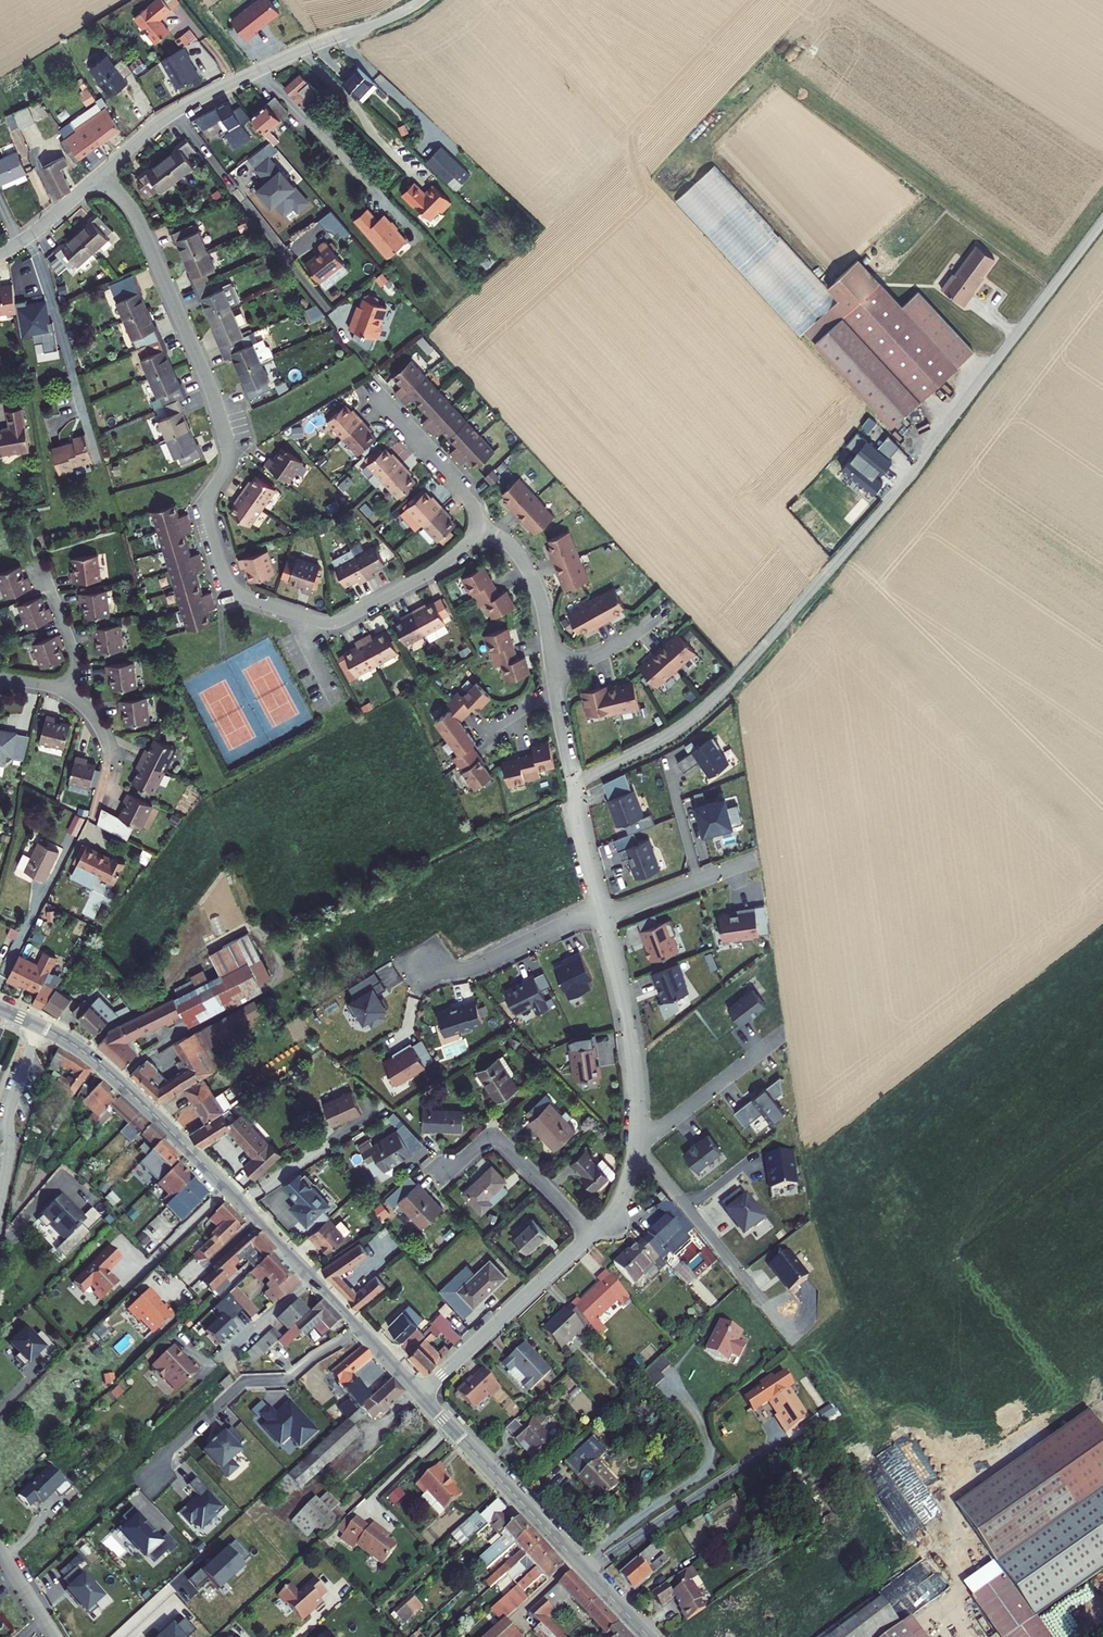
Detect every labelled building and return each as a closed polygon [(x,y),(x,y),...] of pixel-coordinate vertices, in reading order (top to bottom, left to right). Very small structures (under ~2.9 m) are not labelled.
[(153,44),(166,33),(155,20),(168,9),(160,0),(153,0),(131,18),(153,44)] [(168,9),(177,1),(176,0),(160,0),(168,9)] [(266,0),(255,0),(228,20),(244,40),(253,33),(252,31),(276,12),(266,0)] [(190,28),(178,39),(184,46),(196,35),(190,28)] [(182,48),(161,60),(178,88),(198,76),(188,61),(190,60),(182,48)] [(122,57),(113,64),(105,55),(89,68),(98,78),(94,79),(104,91),(105,90),(112,98),(132,82),(126,76),(133,70),(122,57)] [(356,64),(339,81),(358,99),(375,82),(356,64)] [(301,71),(285,87),(328,130),(332,125),(313,106),(307,99),(314,92),(321,100),(326,95),(301,71)] [(314,92),(307,99),(313,106),(321,100),(314,92)] [(273,96),(266,103),(280,119),(288,112),(273,96)] [(97,108),(100,112),(101,113),(106,110),(99,100),(94,102),(97,108)] [(231,101),(220,107),(225,117),(232,129),(242,124),(241,121),(235,108),(231,101)] [(280,119),(266,103),(249,118),(272,145),(279,139),(269,129),(280,119)] [(241,105),(235,108),(241,121),(248,118),(241,105)] [(29,106),(8,117),(15,130),(16,132),(37,122),(29,106)] [(220,107),(213,110),(219,120),(225,117),(220,107)] [(70,124),(76,131),(83,140),(94,133),(101,143),(120,132),(106,110),(101,113),(100,112),(97,108),(70,124)] [(200,117),(206,126),(219,120),(213,110),(200,117)] [(6,135),(15,130),(8,117),(0,121),(0,123),(6,135)] [(219,120),(227,136),(229,135),(233,132),(232,129),(225,117),(219,120)] [(70,124),(57,132),(63,140),(76,131),(70,124)] [(243,125),(242,124),(232,129),(233,132),(243,125)] [(249,137),(243,125),(233,132),(229,135),(237,145),(249,137)] [(338,131),(332,125),(328,130),(333,136),(338,131)] [(63,140),(77,158),(101,143),(94,133),(83,140),(76,131),(63,140)] [(232,148),(237,145),(229,135),(227,136),(232,148)] [(172,154),(160,164),(173,180),(187,168),(181,161),(193,152),(183,139),(170,150),(172,154)] [(63,140),(58,143),(71,161),(77,158),(63,140)] [(441,144),(425,160),(447,182),(454,175),(461,182),(471,173),(441,144)] [(266,180),(256,189),(271,207),(274,204),(283,215),(293,207),(297,212),(310,201),(305,196),(296,185),(281,168),(269,154),(255,167),(266,180)] [(3,188),(14,182),(16,186),(17,187),(29,182),(26,176),(27,175),(17,155),(0,162),(0,189),(3,188)] [(61,156),(55,160),(59,167),(66,164),(61,156)] [(43,166),(58,195),(67,190),(69,189),(57,169),(59,167),(55,160),(43,166)] [(143,171),(135,177),(148,194),(155,188),(157,192),(173,180),(160,164),(147,175),(143,171)] [(3,188),(4,192),(16,186),(14,182),(3,188)] [(409,184),(398,195),(410,207),(411,206),(426,220),(435,210),(437,212),(447,202),(429,185),(421,194),(409,184)] [(486,207),(477,216),(482,221),(491,212),(486,207)] [(332,234),(340,229),(345,236),(350,233),(334,208),(320,216),(332,234)] [(373,222),(362,210),(350,221),(383,259),(402,242),(379,216),(373,222)] [(90,224),(75,236),(90,252),(105,238),(102,235),(109,229),(94,213),(88,220),(90,224)] [(176,245),(182,260),(202,251),(193,231),(189,233),(187,227),(166,235),(171,247),(176,245)] [(60,244),(52,250),(67,266),(71,262),(74,265),(90,252),(75,236),(62,247),(60,244)] [(318,251),(302,263),(317,282),(340,263),(323,241),(315,247),(318,251)] [(968,285),(991,253),(973,241),(951,270),(948,271),(938,284),(961,301),(971,287),(968,285)] [(184,276),(190,290),(206,282),(202,273),(210,270),(202,251),(182,260),(188,275),(184,276)] [(832,292),(843,303),(873,275),(851,252),(821,280),(832,292)] [(486,254),(477,264),(484,271),(493,261),(486,254)] [(383,282),(376,274),(370,279),(377,287),(383,282)] [(808,336),(887,419),(951,358),(895,299),(873,275),(843,303),(808,336)] [(110,304),(119,324),(140,314),(132,296),(135,294),(127,276),(107,286),(114,302),(110,304)] [(11,281),(0,282),(0,310),(3,310),(3,314),(16,313),(11,281)] [(199,299),(206,318),(227,307),(218,288),(210,291),(206,282),(190,290),(195,301),(199,299)] [(911,284),(895,299),(951,358),(967,343),(911,284)] [(798,325),(808,336),(843,303),(832,292),(798,325)] [(378,331),(376,328),(383,309),(360,300),(355,316),(352,315),(346,331),(372,340),(375,339),(378,331)] [(319,303),(308,307),(313,319),(324,315),(319,303)] [(215,347),(220,345),(232,339),(227,329),(235,326),(227,307),(206,318),(213,333),(210,334),(215,347)] [(131,340),(136,351),(156,341),(150,327),(147,329),(140,314),(119,324),(127,342),(131,340)] [(230,357),(236,370),(257,360),(270,354),(265,344),(262,344),(259,338),(252,341),(248,331),(242,334),(232,339),(220,345),(226,359),(230,357)] [(136,362),(144,381),(165,371),(158,355),(162,353),(156,341),(136,351),(127,356),(131,364),(136,362)] [(239,389),(243,398),(264,387),(261,380),(265,378),(257,360),(236,370),(243,387),(239,389)] [(445,453),(458,467),(464,461),(472,469),(490,451),(476,436),(405,362),(388,379),(396,387),(389,393),(401,406),(408,400),(424,418),(418,424),(429,436),(435,430),(452,447),(445,453)] [(158,398),(162,406),(174,400),(181,396),(176,385),(172,387),(165,371),(144,381),(152,399),(158,398)] [(154,425),(162,442),(184,432),(176,415),(180,414),(174,400),(162,406),(154,410),(160,423),(154,425)] [(18,406),(3,408),(6,426),(0,427),(0,451),(14,449),(14,451),(26,449),(18,406)] [(325,423),(340,440),(359,422),(354,417),(352,420),(347,415),(341,408),(325,423)] [(340,440),(356,456),(373,442),(366,434),(362,431),(365,428),(359,422),(340,440)] [(841,468),(875,492),(885,478),(880,474),(901,444),(887,434),(879,446),(857,430),(848,442),(855,447),(841,468)] [(174,456),(177,463),(198,455),(194,445),(190,446),(184,432),(162,442),(169,458),(174,456)] [(74,443),(53,448),(60,474),(75,470),(73,465),(93,460),(85,434),(72,438),(74,443)] [(273,460),(268,467),(292,483),(305,463),(286,450),(278,463),(273,460)] [(364,465),(380,482),(400,463),(394,457),(391,460),(387,456),(381,450),(364,465)] [(380,482),(396,498),(412,483),(405,475),(401,471),(404,468),(400,463),(380,482)] [(480,475),(488,484),(495,478),(486,470),(480,475)] [(247,486),(242,493),(263,508),(275,489),(258,476),(254,483),(250,488),(247,486)] [(513,515),(533,496),(527,490),(526,491),(514,478),(500,491),(498,492),(505,499),(501,503),(508,510),(513,515)] [(403,506),(419,523),(439,504),(434,499),(431,502),(427,498),(421,490),(403,506)] [(239,506),(233,515),(250,527),(263,508),(242,493),(238,499),(242,501),(241,503),(239,506)] [(538,502),(533,496),(513,515),(518,520),(519,521),(520,521),(525,526),(526,526),(529,529),(528,530),(531,533),(538,527),(549,516),(537,503),(538,502)] [(419,523),(435,540),(452,524),(445,517),(442,514),(445,510),(439,504),(419,523)] [(183,608),(189,628),(213,620),(209,608),(218,605),(216,598),(213,590),(205,593),(201,580),(197,569),(206,567),(204,558),(201,551),(193,554),(189,543),(186,531),(195,529),(192,520),(190,513),(181,516),(178,506),(155,513),(160,530),(166,550),(171,568),(177,588),(183,608)] [(572,548),(565,531),(545,539),(549,547),(544,549),(548,558),(551,565),(576,555),(573,547),(572,548)] [(369,537),(351,548),(365,573),(373,569),(371,564),(382,558),(369,537)] [(330,560),(341,581),(353,574),(356,578),(365,573),(351,548),(347,541),(327,552),(331,560),(330,560)] [(249,566),(253,580),(275,573),(268,550),(241,559),(243,568),(249,566)] [(94,554),(70,557),(72,574),(69,574),(70,583),(98,579),(94,554)] [(579,562),(576,555),(551,565),(553,572),(554,573),(555,573),(558,580),(559,580),(561,584),(560,584),(562,589),(578,582),(584,579),(578,563),(579,562)] [(298,557),(291,578),(304,583),(303,589),(311,591),(320,565),(298,557)] [(30,588),(27,579),(23,581),(17,565),(0,572),(0,588),(4,598),(30,588)] [(471,571),(459,578),(467,593),(468,592),(472,599),(493,587),(490,581),(489,580),(488,580),(480,566),(471,571)] [(493,587),(472,599),(476,607),(482,603),(491,617),(504,610),(511,606),(503,591),(497,594),(493,587)] [(594,595),(587,599),(601,622),(607,619),(615,614),(613,610),(621,605),(611,587),(595,596),(594,595)] [(107,614),(104,589),(76,593),(77,601),(81,601),(83,617),(107,614)] [(416,602),(410,605),(423,629),(450,615),(439,594),(424,602),(418,605),(416,602)] [(25,628),(51,618),(48,610),(45,611),(39,596),(16,604),(25,628)] [(601,622),(587,599),(580,603),(581,604),(565,613),(575,631),(584,627),(586,631),(595,626),(601,622)] [(392,619),(403,640),(423,629),(410,605),(405,608),(406,613),(401,614),(392,619)] [(121,648),(117,623),(89,627),(90,636),(94,635),(96,652),(121,648)] [(370,628),(362,632),(376,658),(396,646),(385,626),(373,633),(370,628)] [(488,651),(490,658),(513,651),(511,644),(511,643),(510,643),(505,628),(482,635),(487,651),(488,651)] [(692,649),(676,631),(672,634),(673,635),(670,638),(669,638),(663,643),(662,642),(661,643),(656,648),(674,668),(680,662),(679,661),(692,649)] [(339,654),(350,674),(358,670),(356,668),(376,658),(362,632),(354,636),(358,641),(345,647),(347,651),(339,654)] [(60,642),(57,633),(31,644),(40,667),(63,659),(57,643),(60,642)] [(668,673),(674,668),(656,648),(650,653),(651,654),(645,660),(644,661),(642,664),(641,663),(638,666),(642,671),(654,684),(667,672),(668,673)] [(513,651),(490,658),(493,666),(500,664),(504,680),(527,673),(522,657),(516,659),(513,651)] [(135,685),(131,660),(103,664),(104,673),(108,673),(111,689),(135,685)] [(665,691),(675,679),(670,675),(660,686),(665,691)] [(606,686),(613,712),(621,710),(621,709),(638,705),(632,681),(627,682),(627,683),(624,684),(622,683),(615,685),(614,684),(613,684),(606,686)] [(456,692),(450,699),(467,714),(472,708),(474,706),(477,706),(479,708),(490,697),(475,683),(461,697),(456,692)] [(613,712),(606,686),(598,688),(598,686),(583,690),(585,697),(581,698),(585,715),(604,710),(605,714),(613,712)] [(148,720),(144,695),(117,699),(118,708),(121,707),(124,724),(148,720)] [(434,722),(446,738),(459,729),(457,727),(457,724),(460,722),(467,714),(450,699),(445,704),(450,710),(434,722)] [(52,716),(43,714),(37,742),(61,748),(67,724),(51,720),(52,716)] [(452,759),(458,766),(476,752),(471,745),(470,743),(470,740),(472,739),(463,726),(459,729),(446,738),(458,754),(452,759)] [(0,730),(0,764),(6,764),(8,754),(14,755),(17,732),(12,732),(12,733),(6,732),(7,731),(0,730)] [(31,735),(17,733),(14,755),(25,757),(31,735)] [(142,748),(138,756),(163,768),(174,746),(153,735),(145,750),(142,748)] [(709,737),(673,762),(680,772),(695,761),(705,777),(724,764),(714,749),(716,747),(709,737)] [(525,755),(531,778),(540,776),(538,769),(554,765),(548,742),(531,746),(533,753),(525,755)] [(476,752),(458,766),(475,789),(492,777),(488,772),(482,764),(480,766),(477,765),(476,764),(482,759),(476,752)] [(67,782),(88,787),(94,764),(81,761),(82,757),(74,755),(67,782)] [(524,780),(531,778),(525,755),(518,757),(517,757),(517,758),(501,762),(507,785),(524,781),(524,780)] [(163,768),(138,756),(134,763),(138,765),(130,780),(152,790),(163,768)] [(74,797),(59,790),(53,803),(67,810),(74,797)] [(139,825),(151,802),(125,790),(121,798),(125,799),(117,814),(139,825)] [(630,790),(607,799),(611,809),(613,809),(615,814),(613,814),(618,826),(641,817),(630,790)] [(704,791),(689,796),(692,804),(707,798),(704,791)] [(723,798),(694,806),(702,835),(731,827),(723,798)] [(69,829),(78,834),(86,816),(77,812),(69,829)] [(24,867),(23,868),(43,879),(58,850),(45,843),(38,840),(38,839),(30,855),(22,851),(16,863),(24,867)] [(647,839),(617,851),(621,860),(629,857),(631,864),(630,864),(635,879),(658,870),(651,851),(652,851),(647,839)] [(113,883),(123,861),(113,856),(112,859),(86,846),(72,875),(93,886),(98,876),(113,883)] [(730,914),(718,916),(722,941),(741,938),(741,942),(753,940),(753,936),(759,935),(754,908),(736,911),(736,914),(730,915),(730,914)] [(669,919),(640,930),(644,940),(645,939),(649,947),(645,948),(649,958),(652,957),(653,960),(675,952),(669,936),(675,934),(669,919)] [(590,977),(577,951),(568,956),(569,959),(552,968),(567,998),(589,987),(585,980),(590,977)] [(20,956),(8,980),(19,986),(21,983),(40,993),(34,1004),(41,1007),(54,988),(56,986),(45,981),(57,958),(45,952),(39,965),(20,956)] [(250,958),(239,964),(254,993),(256,992),(250,983),(261,978),(250,958)] [(675,963),(651,972),(655,982),(657,982),(664,1001),(685,993),(681,981),(682,981),(675,963)] [(215,964),(191,977),(192,979),(197,987),(188,992),(204,1020),(254,993),(239,964),(221,974),(215,964)] [(547,1007),(531,974),(521,980),(522,981),(515,984),(517,986),(511,988),(510,987),(502,991),(513,1013),(530,1005),(534,1013),(547,1007)] [(192,979),(174,989),(179,997),(174,1000),(182,1015),(190,1028),(204,1020),(188,992),(197,987),(192,979)] [(384,990),(378,981),(364,990),(365,993),(345,1005),(351,1016),(356,1013),(362,1023),(367,1021),(370,1027),(383,1018),(380,1012),(387,1007),(381,999),(378,1001),(375,996),(384,990)] [(130,1006),(113,985),(108,989),(103,993),(119,1012),(130,1006)] [(54,988),(41,1007),(56,1018),(69,999),(54,988)] [(764,1004),(752,988),(727,1008),(739,1024),(764,1004)] [(89,1003),(77,1016),(95,1033),(109,1017),(117,1013),(103,999),(95,1008),(89,1003)] [(174,1000),(165,1004),(174,1019),(182,1015),(174,1000)] [(254,1000),(215,1022),(226,1040),(264,1017),(254,1000)] [(479,1022),(472,1002),(463,1005),(462,1004),(447,1010),(446,1008),(433,1013),(437,1023),(436,1023),(437,1026),(438,1026),(441,1036),(458,1030),(459,1033),(470,1029),(469,1026),(479,1022)] [(174,1019),(165,1004),(110,1029),(112,1031),(99,1044),(125,1069),(134,1059),(139,1055),(123,1041),(132,1040),(165,1021),(168,1025),(175,1021),(174,1019)] [(142,1066),(131,1076),(161,1104),(185,1089),(206,1076),(215,1070),(236,1057),(226,1040),(215,1022),(175,1043),(185,1058),(178,1063),(183,1070),(165,1081),(155,1071),(158,1069),(155,1066),(156,1065),(153,1062),(151,1063),(148,1060),(142,1066)] [(574,1037),(567,1040),(570,1047),(575,1079),(597,1076),(590,1034),(574,1037)] [(423,1066),(408,1043),(399,1049),(401,1052),(393,1058),(392,1056),(380,1063),(394,1085),(407,1076),(407,1077),(417,1071),(417,1070),(423,1066)] [(68,1061),(48,1049),(42,1066),(49,1069),(54,1072),(59,1076),(62,1071),(68,1061)] [(499,1055),(479,1068),(498,1098),(518,1085),(511,1075),(514,1073),(515,1069),(504,1052),(499,1055)] [(134,1059),(125,1069),(128,1072),(138,1063),(134,1059)] [(81,1069),(68,1061),(62,1071),(59,1076),(73,1085),(83,1070),(81,1069)] [(141,1066),(138,1063),(128,1072),(131,1076),(141,1066)] [(64,1096),(73,1085),(59,1076),(54,1072),(50,1086),(55,1090),(64,1096)] [(76,1087),(71,1096),(87,1111),(81,1117),(87,1123),(99,1110),(103,1105),(111,1096),(87,1074),(76,1087)] [(209,1079),(206,1076),(185,1089),(195,1103),(203,1098),(206,1104),(216,1097),(206,1081),(209,1079)] [(781,1091),(779,1076),(733,1112),(744,1126),(764,1110),(772,1120),(783,1112),(772,1098),(781,1091)] [(546,1089),(527,1108),(533,1114),(530,1117),(556,1144),(576,1124),(550,1098),(552,1096),(546,1089)] [(220,1095),(216,1097),(206,1104),(203,1098),(195,1103),(207,1123),(225,1111),(218,1100),(222,1098),(224,1100),(228,1097),(224,1092),(220,1095)] [(360,1115),(350,1093),(322,1105),(330,1125),(348,1117),(349,1120),(360,1115)] [(112,1095),(111,1096),(103,1105),(121,1121),(130,1112),(129,1111),(112,1095)] [(63,1098),(57,1110),(59,1111),(61,1107),(63,1109),(68,1101),(63,1098)] [(433,1105),(422,1104),(422,1129),(431,1130),(431,1127),(463,1129),(463,1110),(432,1109),(433,1105)] [(229,1109),(225,1111),(207,1123),(189,1134),(202,1149),(230,1130),(255,1159),(252,1161),(263,1172),(279,1157),(281,1155),(272,1144),(268,1148),(243,1120),(238,1123),(229,1109)] [(105,1115),(99,1110),(87,1123),(81,1130),(86,1135),(105,1115)] [(143,1124),(130,1112),(121,1121),(133,1133),(134,1134),(143,1124)] [(120,1122),(112,1131),(119,1137),(122,1133),(118,1130),(123,1126),(120,1122)] [(158,1139),(143,1124),(134,1134),(133,1133),(124,1142),(128,1146),(137,1137),(149,1148),(155,1142),(158,1139)] [(371,1138),(359,1145),(367,1159),(376,1153),(385,1168),(411,1151),(396,1126),(373,1141),(371,1138)] [(690,1147),(683,1153),(696,1170),(720,1151),(707,1134),(694,1144),(693,1143),(690,1146),(690,1147)] [(596,1147),(590,1141),(572,1159),(578,1166),(581,1163),(584,1166),(585,1165),(588,1168),(584,1172),(597,1185),(611,1171),(614,1174),(616,1165),(604,1152),(597,1160),(591,1153),(596,1147)] [(172,1158),(155,1142),(149,1148),(134,1163),(150,1180),(172,1158)] [(790,1152),(764,1156),(766,1169),(767,1170),(768,1170),(769,1176),(768,1177),(770,1189),(796,1185),(790,1152)] [(257,1178),(263,1172),(252,1161),(246,1167),(257,1178)] [(166,1198),(186,1178),(172,1163),(151,1183),(162,1194),(155,1200),(159,1205),(166,1198)] [(491,1165),(463,1192),(482,1211),(490,1203),(491,1205),(508,1189),(502,1183),(505,1179),(491,1165)] [(255,1180),(257,1178),(246,1167),(244,1169),(255,1180)] [(297,1198),(291,1205),(307,1222),(329,1202),(311,1185),(298,1172),(282,1182),(297,1198)] [(202,1194),(186,1178),(166,1198),(159,1205),(175,1221),(202,1194)] [(418,1182),(399,1200),(424,1226),(443,1208),(418,1182)] [(738,1189),(721,1203),(727,1211),(726,1211),(731,1218),(733,1217),(738,1223),(736,1224),(744,1234),(753,1226),(754,1227),(764,1220),(745,1196),(744,1197),(738,1189)] [(54,1244),(63,1253),(84,1232),(72,1220),(76,1216),(55,1194),(36,1212),(38,1213),(32,1218),(41,1227),(46,1222),(61,1237),(54,1244)] [(238,1223),(217,1203),(209,1211),(210,1213),(204,1220),(211,1227),(205,1234),(194,1245),(184,1255),(186,1257),(189,1260),(198,1260),(227,1230),(229,1232),(238,1223)] [(86,1206),(72,1220),(81,1230),(95,1216),(86,1206)] [(334,1224),(326,1216),(307,1234),(313,1241),(315,1239),(326,1250),(343,1234),(343,1233),(348,1228),(339,1218),(334,1224)] [(534,1217),(514,1236),(529,1251),(548,1232),(534,1217)] [(646,1240),(639,1246),(653,1261),(660,1255),(657,1252),(663,1247),(669,1253),(683,1240),(664,1218),(643,1237),(646,1240)] [(248,1229),(237,1238),(246,1248),(238,1255),(242,1260),(245,1264),(246,1265),(222,1288),(225,1291),(245,1272),(251,1266),(266,1252),(268,1250),(248,1229)] [(203,1274),(197,1281),(205,1290),(214,1282),(218,1278),(220,1280),(231,1270),(227,1265),(238,1255),(246,1248),(237,1238),(207,1265),(209,1267),(203,1274)] [(359,1238),(339,1253),(349,1265),(353,1262),(362,1254),(363,1255),(369,1250),(359,1238)] [(102,1245),(65,1281),(74,1290),(82,1283),(88,1289),(85,1291),(93,1299),(111,1281),(104,1274),(102,1276),(102,1275),(102,1274),(101,1274),(100,1274),(98,1274),(98,1269),(101,1266),(102,1267),(113,1256),(113,1255),(103,1245),(102,1245)] [(609,1268),(628,1289),(651,1269),(648,1266),(653,1261),(639,1246),(633,1251),(632,1250),(624,1257),(623,1255),(609,1268)] [(369,1250),(363,1255),(368,1261),(374,1256),(369,1250)] [(787,1250),(769,1264),(776,1274),(777,1273),(781,1278),(780,1279),(788,1291),(807,1276),(787,1250)] [(290,1278),(266,1252),(251,1266),(264,1281),(259,1285),(263,1289),(258,1293),(268,1304),(271,1302),(272,1303),(294,1282),(290,1278)] [(339,1253),(321,1267),(333,1279),(342,1271),(341,1271),(349,1265),(339,1253)] [(374,1256),(368,1261),(377,1272),(383,1268),(374,1256)] [(492,1256),(458,1288),(474,1304),(508,1272),(492,1256)] [(347,1277),(342,1271),(333,1279),(358,1305),(380,1287),(384,1284),(386,1282),(377,1272),(368,1280),(358,1289),(352,1282),(347,1277)] [(352,1273),(347,1277),(352,1282),(356,1278),(352,1273)] [(570,1308),(571,1309),(588,1327),(592,1332),(599,1325),(596,1322),(625,1296),(605,1275),(597,1282),(601,1286),(580,1305),(577,1302),(570,1308)] [(237,1286),(196,1323),(217,1346),(236,1328),(229,1321),(242,1309),(251,1318),(259,1310),(237,1286)] [(141,1289),(120,1310),(134,1323),(135,1321),(147,1333),(166,1314),(157,1305),(154,1308),(149,1303),(152,1300),(141,1289)] [(313,1304),(309,1308),(318,1317),(315,1320),(316,1322),(322,1329),(334,1318),(316,1298),(312,1302),(313,1304)] [(272,1319),(282,1330),(289,1323),(302,1311),(292,1301),(272,1319)] [(282,1330),(270,1341),(276,1347),(294,1331),(297,1335),(315,1320),(318,1317),(309,1308),(291,1325),(289,1323),(282,1330)] [(409,1308),(394,1321),(406,1334),(404,1336),(404,1340),(412,1349),(446,1316),(440,1311),(432,1319),(434,1322),(426,1329),(421,1324),(423,1322),(409,1308)] [(543,1334),(560,1352),(588,1327),(571,1309),(543,1334)] [(449,1314),(446,1316),(454,1324),(456,1322),(449,1314)] [(454,1324),(446,1316),(412,1349),(427,1366),(430,1368),(441,1358),(454,1345),(450,1341),(442,1348),(433,1338),(445,1326),(459,1341),(465,1336),(454,1324)] [(742,1332),(721,1320),(705,1350),(708,1351),(714,1358),(723,1360),(726,1361),(730,1354),(738,1359),(745,1346),(737,1342),(742,1332)] [(24,1323),(6,1340),(15,1349),(11,1353),(20,1363),(33,1350),(40,1357),(52,1345),(36,1327),(33,1331),(24,1323)] [(261,1331),(254,1337),(263,1347),(270,1341),(261,1331)] [(166,1343),(158,1335),(148,1345),(156,1353),(166,1343)] [(254,1337),(231,1359),(240,1369),(263,1347),(254,1337)] [(186,1359),(184,1361),(166,1343),(156,1353),(147,1362),(151,1366),(149,1368),(158,1377),(159,1375),(172,1388),(191,1369),(190,1368),(192,1365),(186,1359)] [(357,1344),(325,1371),(339,1387),(350,1377),(345,1372),(366,1354),(357,1344)] [(520,1386),(527,1394),(549,1374),(524,1346),(501,1366),(508,1374),(506,1376),(518,1388),(520,1386)] [(660,1356),(650,1365),(658,1373),(668,1364),(660,1356)] [(501,1387),(484,1369),(473,1378),(472,1378),(471,1378),(470,1378),(457,1390),(473,1408),(487,1395),(490,1397),(501,1387)] [(784,1370),(778,1375),(787,1388),(789,1387),(793,1384),(784,1370)] [(222,1374),(212,1382),(218,1389),(228,1380),(222,1374)] [(761,1386),(744,1397),(746,1401),(747,1400),(752,1407),(758,1403),(760,1406),(768,1401),(782,1422),(779,1424),(785,1432),(808,1416),(789,1387),(787,1388),(778,1375),(774,1377),(771,1374),(759,1382),(761,1386)] [(400,1391),(387,1377),(328,1432),(341,1446),(354,1434),(345,1424),(359,1411),(365,1418),(373,1411),(376,1414),(400,1391)] [(360,1388),(350,1377),(339,1387),(345,1394),(348,1398),(360,1388)] [(293,1444),(309,1429),(283,1400),(274,1409),(276,1411),(271,1415),(262,1405),(254,1412),(262,1420),(257,1424),(273,1442),(283,1434),(293,1444)] [(955,1497),(1036,1609),(1102,1562),(1102,1430),(1086,1406),(955,1497)] [(511,1435),(534,1460),(553,1442),(531,1417),(522,1426),(514,1418),(504,1427),(512,1435),(511,1435)] [(231,1445),(238,1439),(225,1425),(218,1432),(217,1431),(208,1439),(207,1437),(202,1442),(203,1443),(197,1450),(221,1476),(231,1466),(224,1458),(234,1449),(231,1445)] [(294,1488),(341,1446),(328,1432),(267,1487),(277,1498),(292,1485),(294,1488)] [(560,1465),(595,1503),(613,1486),(593,1464),(603,1455),(588,1439),(560,1465)] [(58,1491),(69,1481),(62,1474),(61,1475),(47,1459),(15,1489),(26,1500),(34,1492),(39,1497),(52,1485),(58,1491)] [(433,1461),(408,1485),(417,1493),(419,1490),(440,1510),(456,1494),(436,1473),(440,1469),(433,1461)] [(218,1506),(190,1476),(182,1483),(192,1494),(179,1507),(178,1505),(171,1512),(184,1525),(189,1519),(195,1525),(208,1513),(209,1514),(218,1506)] [(390,1493),(393,1501),(406,1496),(403,1488),(390,1493)] [(417,1493),(415,1494),(436,1514),(440,1510),(419,1490),(417,1493)] [(311,1496),(292,1512),(307,1529),(316,1539),(334,1522),(325,1511),(333,1504),(323,1492),(314,1499),(311,1496)] [(457,1526),(447,1534),(457,1546),(483,1522),(497,1510),(500,1507),(493,1499),(474,1516),(471,1512),(457,1526)] [(342,1514),(333,1504),(325,1511),(334,1522),(342,1514)] [(505,1519),(497,1510),(483,1522),(491,1531),(505,1519)] [(292,1512),(285,1519),(300,1535),(307,1529),(292,1512)] [(343,1513),(331,1529),(338,1534),(349,1518),(343,1513)] [(121,1518),(114,1525),(123,1535),(122,1536),(139,1554),(141,1552),(149,1561),(161,1550),(163,1552),(172,1544),(161,1532),(153,1540),(142,1528),(144,1526),(139,1520),(137,1522),(131,1515),(123,1522),(121,1518)] [(507,1521),(505,1519),(491,1531),(497,1537),(472,1559),(480,1568),(494,1556),(509,1543),(525,1528),(513,1515),(507,1521)] [(364,1527),(350,1517),(349,1518),(338,1534),(335,1537),(343,1544),(349,1536),(354,1540),(352,1543),(379,1563),(392,1546),(381,1537),(376,1533),(378,1530),(367,1522),(364,1527)] [(537,1541),(525,1528),(509,1543),(516,1550),(479,1582),(484,1587),(500,1573),(514,1561),(537,1541)] [(623,1565),(639,1582),(673,1552),(668,1546),(652,1560),(648,1555),(664,1542),(659,1535),(623,1565)] [(349,1536),(343,1544),(348,1548),(352,1543),(354,1540),(349,1536)] [(235,1539),(204,1572),(218,1585),(249,1552),(235,1539)] [(547,1552),(537,1541),(514,1561),(500,1573),(510,1585),(547,1552)] [(558,1564),(547,1552),(510,1585),(505,1590),(484,1608),(495,1620),(500,1616),(522,1596),(518,1591),(536,1574),(541,1579),(558,1564)] [(992,1558),(962,1580),(1001,1633),(1003,1631),(1031,1611),(992,1558)] [(687,1563),(694,1573),(699,1570),(692,1560),(687,1563)] [(86,1609),(94,1602),(91,1598),(102,1589),(93,1579),(91,1581),(74,1561),(60,1573),(67,1581),(62,1585),(70,1593),(71,1592),(86,1609)] [(683,1608),(687,1614),(707,1600),(703,1595),(705,1593),(692,1574),(694,1573),(687,1563),(676,1571),(683,1581),(673,1587),(666,1577),(653,1586),(662,1599),(676,1590),(682,1600),(684,1599),(688,1605),(683,1608)] [(554,1594),(559,1589),(571,1601),(565,1607),(576,1620),(577,1618),(581,1622),(586,1617),(598,1605),(565,1571),(547,1587),(545,1589),(538,1595),(522,1610),(532,1622),(546,1636),(552,1636),(556,1633),(539,1614),(547,1606),(544,1603),(554,1594)] [(321,1591),(311,1579),(294,1594),(285,1585),(274,1595),(297,1620),(305,1613),(303,1611),(308,1606),(313,1610),(320,1604),(314,1597),(321,1591)] [(887,1580),(809,1636),(929,1636),(887,1580)] [(559,1589),(554,1594),(565,1607),(571,1601),(559,1589)] [(406,1592),(388,1608),(398,1620),(416,1603),(406,1592)] [(598,1605),(586,1617),(592,1623),(604,1612),(598,1605)] [(1003,1631),(1008,1636),(1054,1636),(1033,1609),(1031,1611),(1003,1631)] [(613,1621),(604,1612),(592,1623),(601,1632),(613,1621)] [(477,1636),(515,1636),(517,1636),(500,1616),(495,1620),(477,1636)] [(613,1621),(601,1632),(595,1636),(627,1636),(628,1636),(613,1621)] [(525,1628),(533,1636),(546,1636),(532,1622),(525,1628)]
